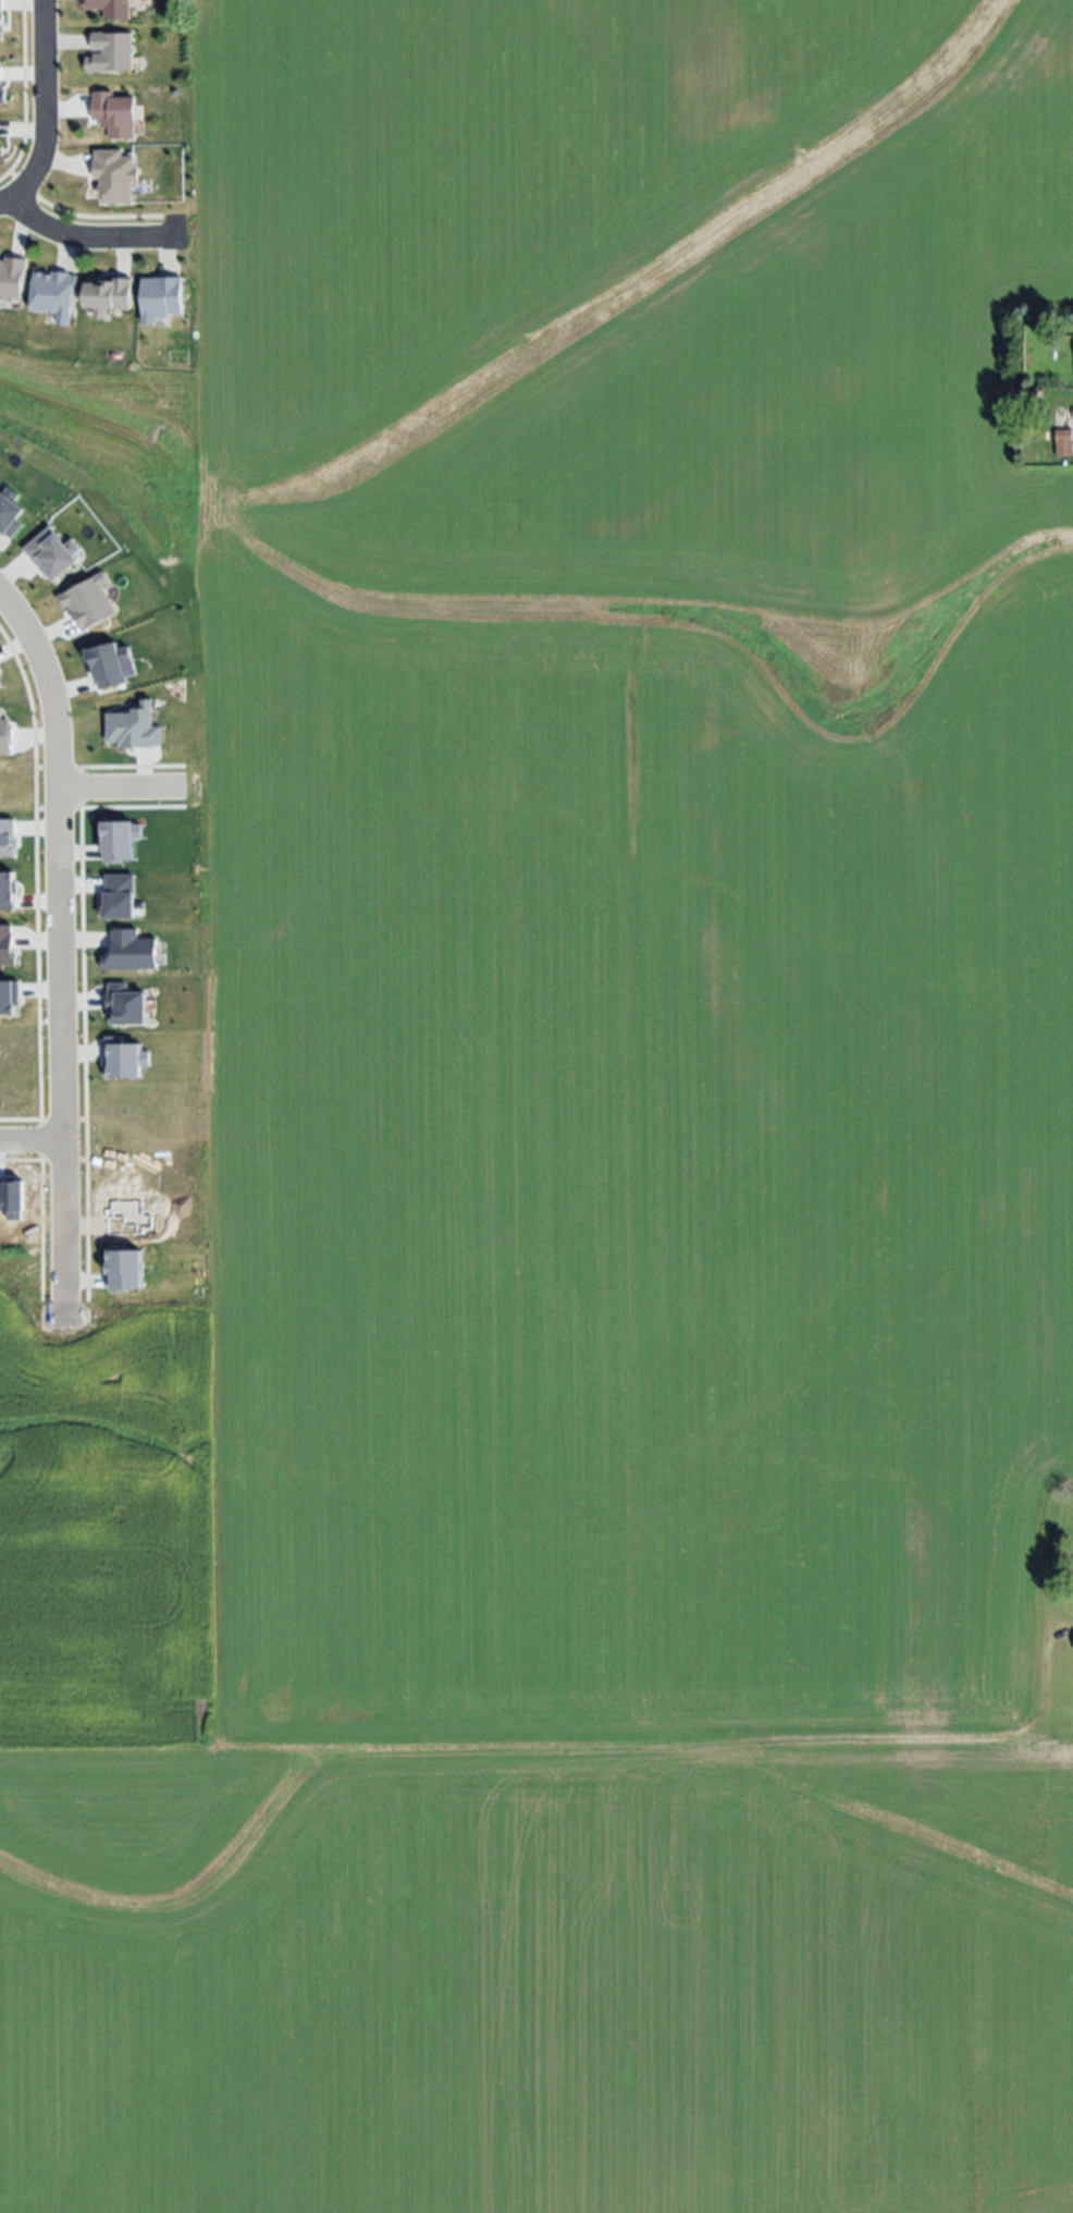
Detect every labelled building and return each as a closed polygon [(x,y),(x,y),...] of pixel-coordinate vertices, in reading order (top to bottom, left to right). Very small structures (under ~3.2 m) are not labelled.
[(131,96),(90,97),(91,124),(106,124),(106,142),(132,142),(131,96)] [(92,153),(93,198),(99,197),(99,206),(133,206),(132,158),(124,158),(124,153),(92,153)] [(180,281),(139,281),(139,328),(167,328),(167,318),(180,318),(180,281)] [(1056,430),(1072,430),(1072,456),(1057,456),(1056,430)]
